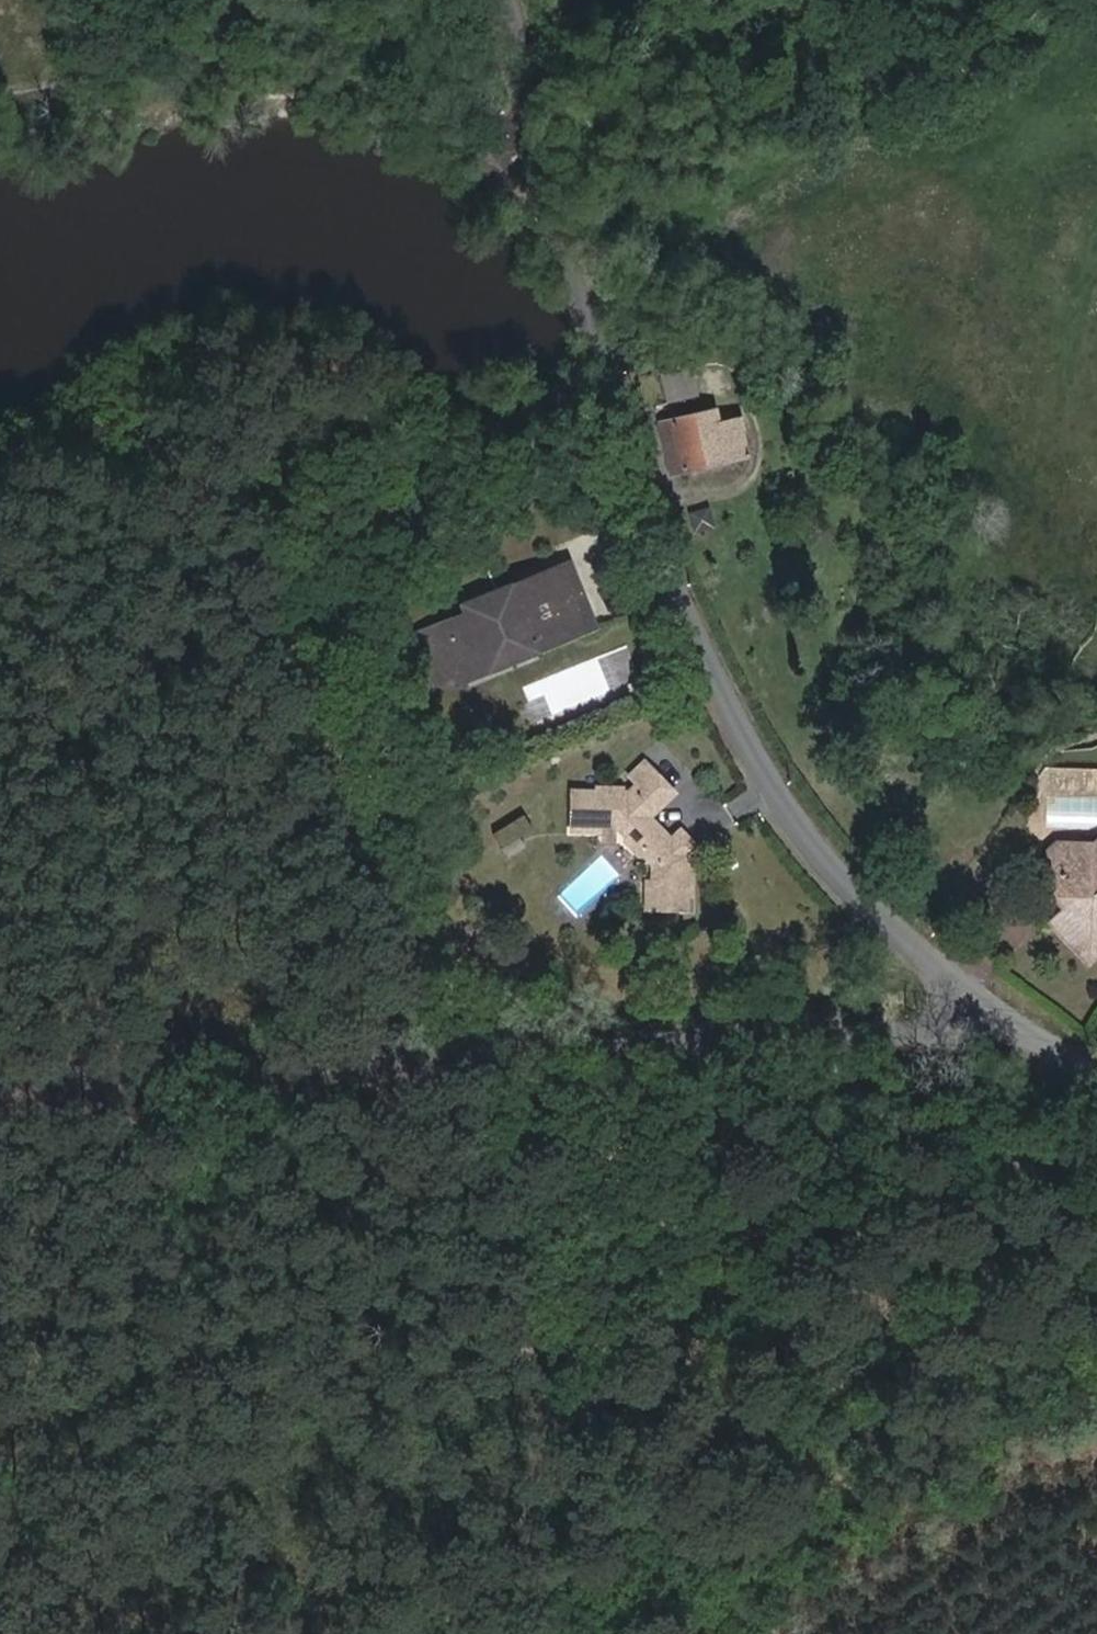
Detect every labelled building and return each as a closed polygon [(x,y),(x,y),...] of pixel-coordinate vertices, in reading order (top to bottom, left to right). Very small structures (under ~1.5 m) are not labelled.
[(664,396),(686,390),(674,344),(652,350),(664,396)] [(681,475),(748,457),(739,421),(710,428),(707,415),(668,425),(681,475)] [(579,563),(475,598),(479,607),(573,574),(594,630),(602,629),(579,563)] [(573,574),(479,607),(432,623),(449,672),(474,664),(471,654),(516,638),(519,647),(566,630),(569,639),(594,630),(573,574)] [(474,664),(475,671),(569,639),(566,630),(519,647),(516,638),(471,654),(474,664)] [(645,832),(647,823),(672,800),(644,769),(637,775),(645,783),(638,790),(627,800),(571,798),(570,830),(596,831),(596,820),(615,822),(615,832),(624,842),(623,846),(636,861),(643,862),(651,870),(650,916),(682,918),(682,902),(687,902),(688,878),(684,878),(685,860),(692,853),(678,837),(667,847),(662,841),(655,843),(645,832)] [(637,775),(630,782),(638,790),(645,783),(637,775)] [(596,831),(615,832),(615,822),(596,820),(596,831)] [(662,841),(647,823),(645,832),(655,843),(662,841)] [(1093,843),(1085,850),(1049,848),(1040,858),(1084,861),(1083,877),(1096,879),(1096,846),(1093,843)] [(1083,877),(1084,861),(1040,858),(1038,903),(1059,905),(1058,916),(1044,928),(1085,968),(1096,956),(1096,921),(1096,920),(1096,879),(1083,877)]
